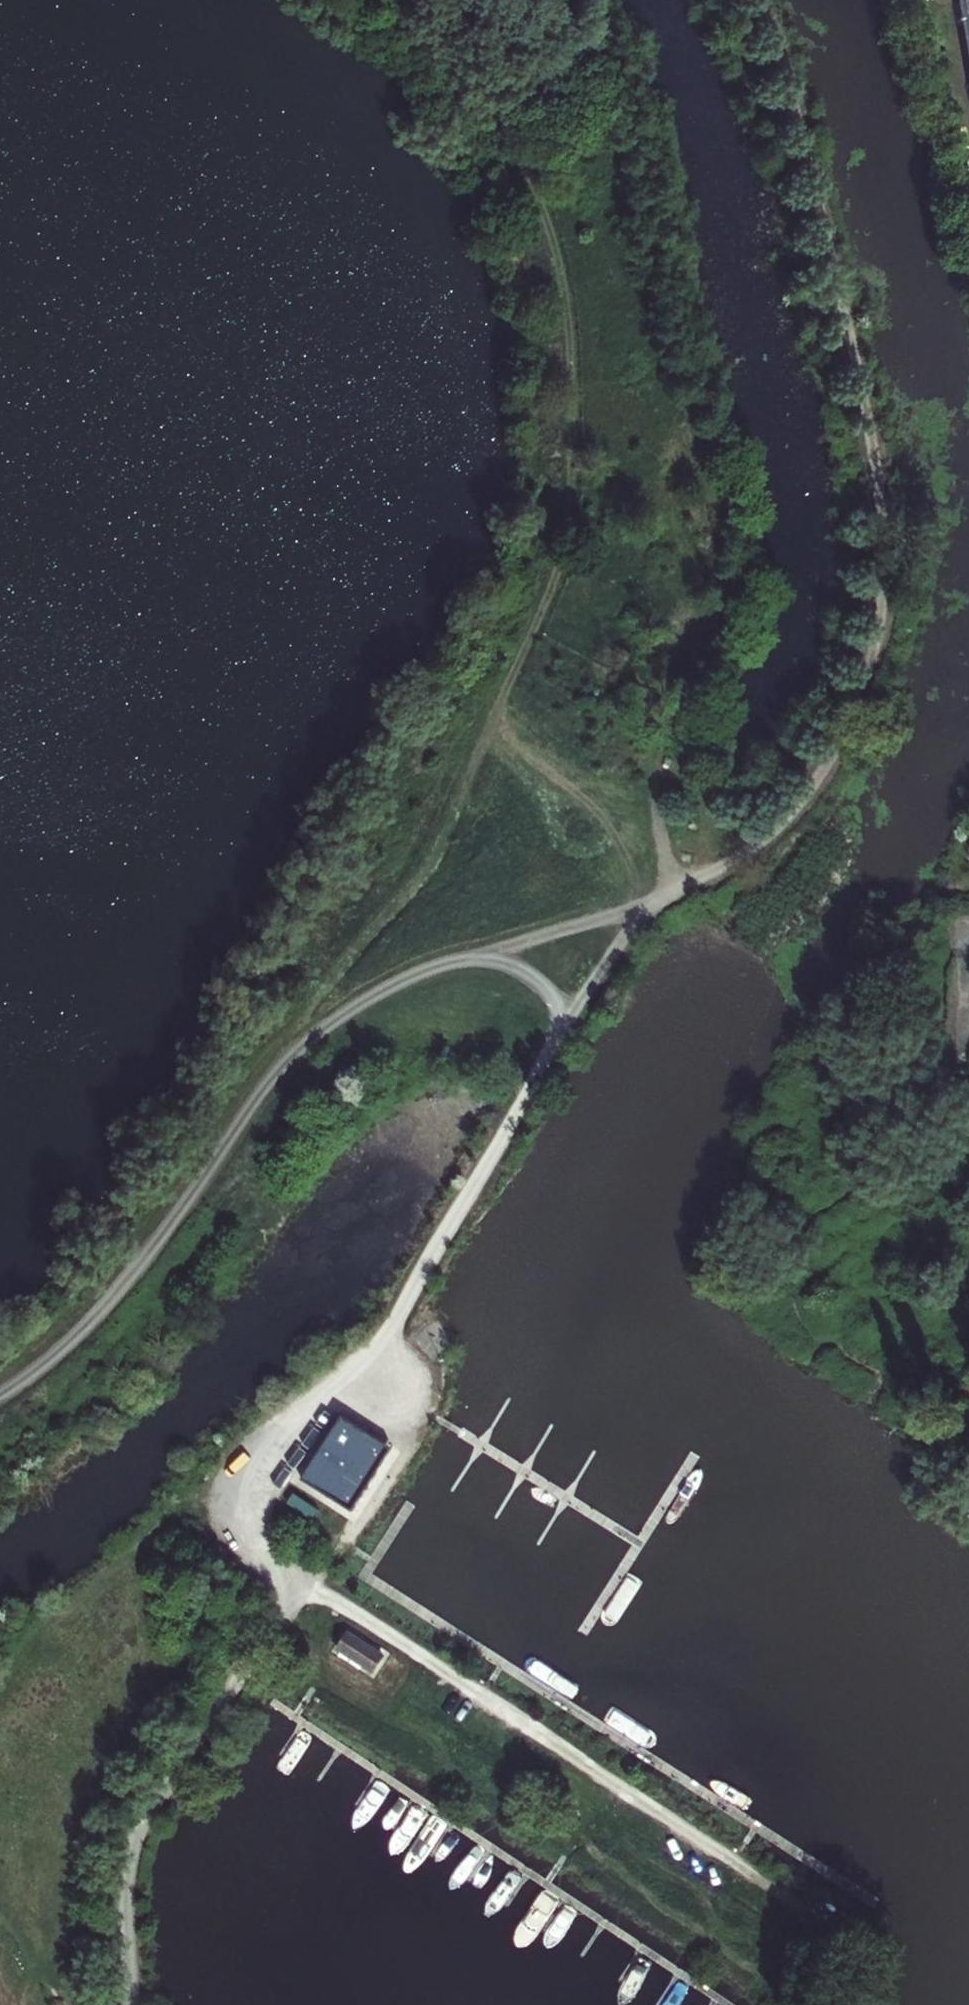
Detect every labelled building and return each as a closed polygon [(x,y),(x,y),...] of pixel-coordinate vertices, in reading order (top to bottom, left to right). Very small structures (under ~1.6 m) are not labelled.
[(962,9),(967,38),(968,49),(968,0),(961,0),(962,9)] [(967,38),(962,9),(956,10),(961,39),(967,38)] [(340,1421),(299,1481),(347,1514),(372,1478),(368,1475),(380,1456),(362,1444),(366,1438),(340,1421)] [(388,1453),(366,1438),(362,1444),(380,1456),(368,1475),(372,1478),(388,1453)] [(381,1657),(346,1635),(335,1652),(370,1674),(381,1657)]
